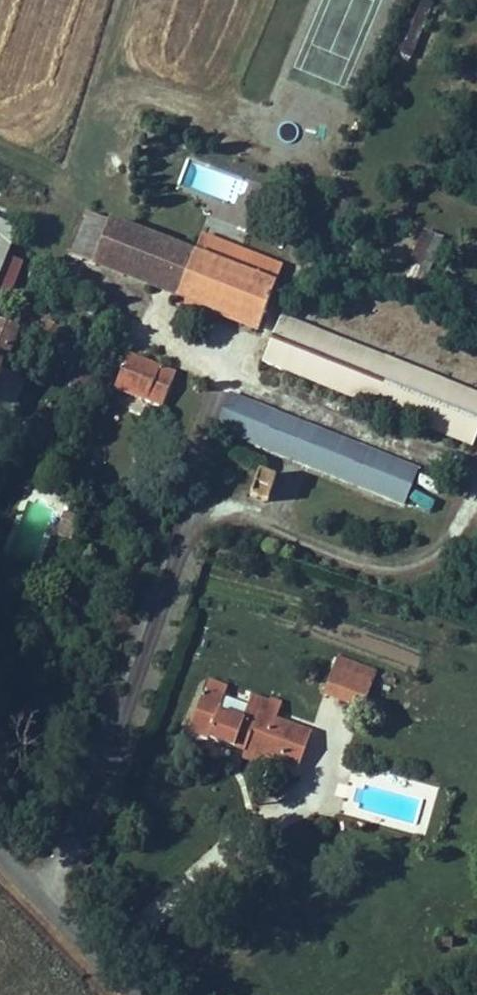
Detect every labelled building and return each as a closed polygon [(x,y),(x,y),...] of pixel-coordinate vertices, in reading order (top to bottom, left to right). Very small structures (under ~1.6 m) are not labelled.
[(69,255),(92,264),(108,223),(85,214),(69,255)] [(154,270),(158,258),(163,244),(108,223),(92,264),(149,286),(154,270)] [(13,231),(0,225),(0,265),(13,231)] [(422,290),(443,237),(418,227),(397,280),(422,290)] [(190,255),(163,244),(158,258),(154,270),(149,286),(175,295),(190,255)] [(190,255),(175,295),(200,306),(216,265),(190,255)] [(216,265),(200,306),(257,328),(273,287),(216,265)] [(358,401),(453,438),(470,395),(279,319),(261,361),(358,401)] [(15,328),(0,322),(0,367),(15,328)] [(47,322),(39,336),(48,341),(57,327),(47,322)] [(126,355),(113,389),(196,422),(201,424),(214,390),(126,355)] [(214,429),(227,395),(214,390),(201,424),(214,429)] [(214,429),(216,430),(273,452),(403,504),(416,471),(227,395),(214,429)] [(476,428),(476,398),(470,395),(453,438),(470,445),(476,428)] [(257,475),(249,494),(265,500),(273,482),(257,475)] [(61,510),(55,535),(71,540),(78,514),(61,510)] [(336,659),(333,667),(370,680),(373,672),(336,659)] [(361,708),(370,680),(333,667),(331,675),(323,694),(361,708)] [(222,702),(201,695),(189,732),(207,739),(216,714),(218,715),(222,702)] [(218,715),(216,714),(207,739),(244,752),(270,761),(295,770),(309,732),(274,720),(280,705),(270,701),(269,705),(251,699),(242,724),(218,715)] [(241,759),(266,769),(270,761),(244,752),(241,759)] [(450,946),(450,937),(442,938),(443,946),(450,946)]
